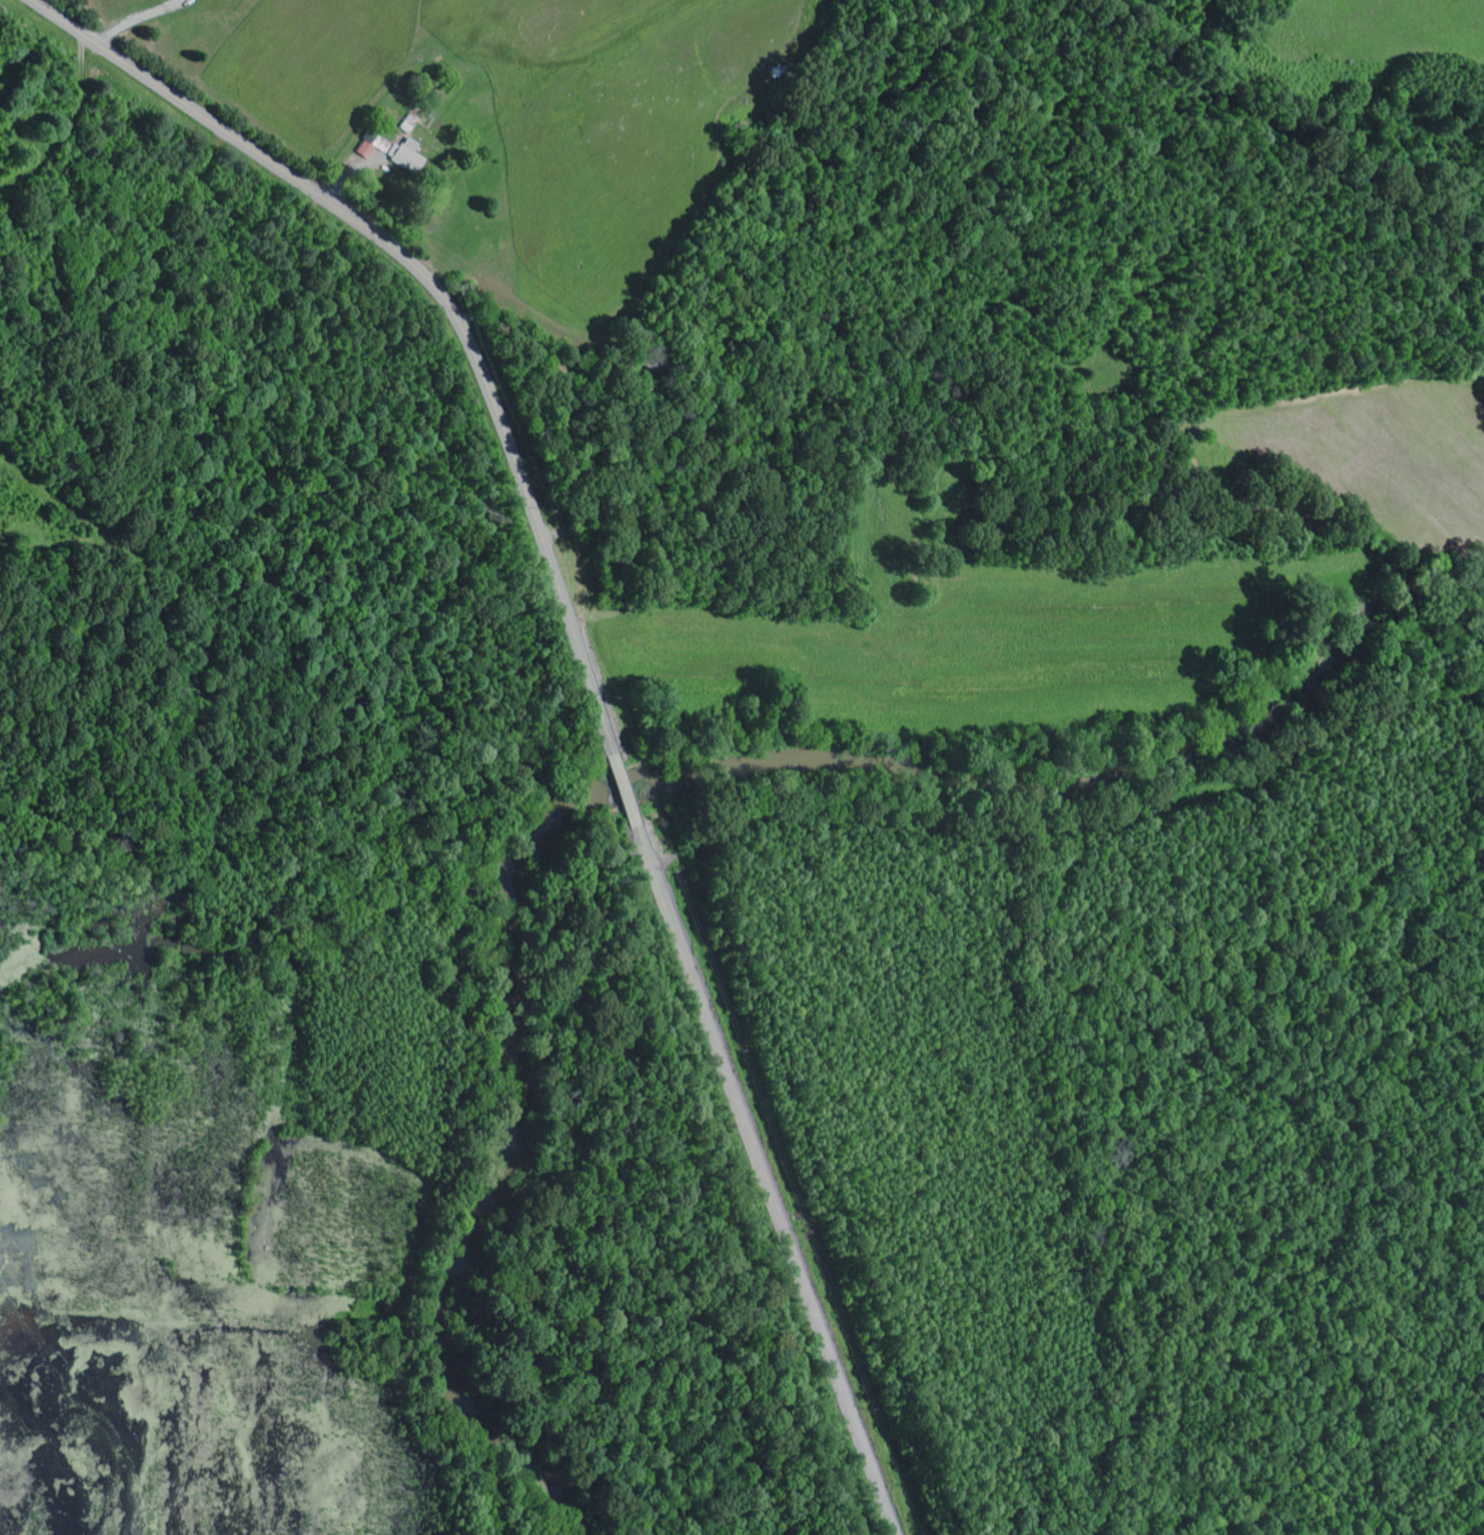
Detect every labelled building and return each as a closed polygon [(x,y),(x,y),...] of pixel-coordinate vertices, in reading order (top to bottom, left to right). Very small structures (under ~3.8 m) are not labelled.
[(420,176),(429,160),(418,154),(422,146),(411,139),(404,150),(382,137),(376,147),(367,142),(360,154),(374,162),(380,153),(420,176)]
